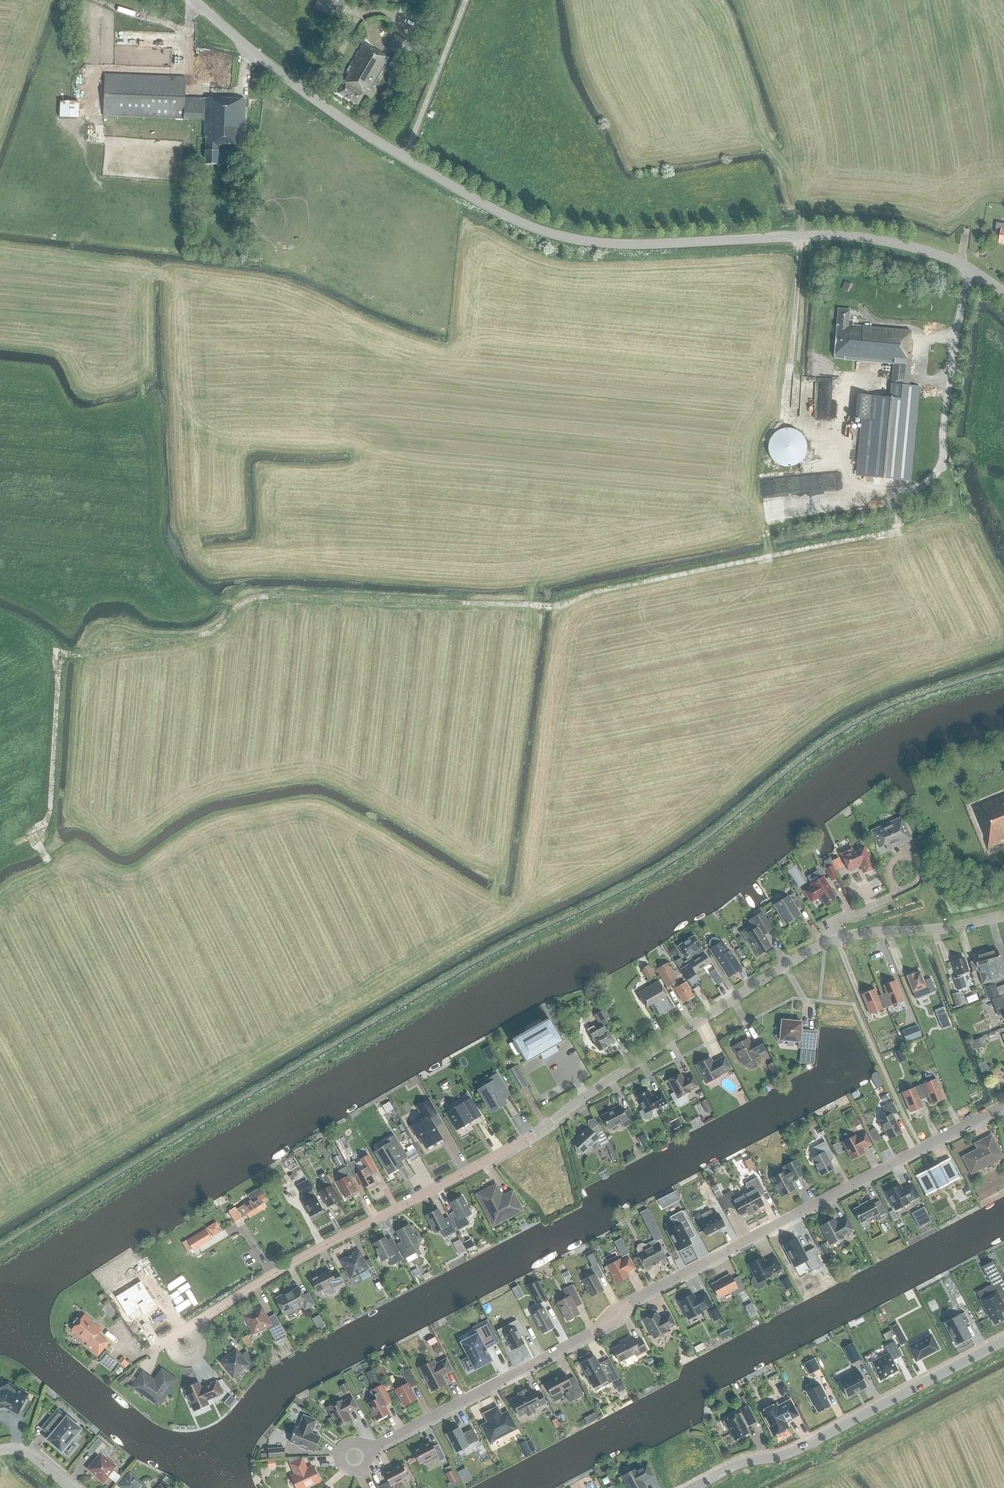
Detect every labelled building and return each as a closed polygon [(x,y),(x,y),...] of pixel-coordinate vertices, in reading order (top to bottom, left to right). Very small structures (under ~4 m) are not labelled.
[(346,2),(342,0),(317,0),(314,7),(340,18),(346,2)] [(399,71),(414,45),(402,38),(395,34),(387,48),(396,54),(390,65),(399,71)] [(371,90),(386,63),(389,58),(363,43),(346,73),(350,75),(339,94),(358,105),(367,88),(371,90)] [(243,148),(245,99),(184,97),(185,76),(105,73),(103,115),(183,118),(204,119),(204,137),(205,137),(204,164),(218,165),(219,147),(224,147),(223,161),(232,162),(233,148),(243,148)] [(246,120),(257,120),(258,100),(247,99),(246,120)] [(60,120),(79,121),(80,105),(60,104),(60,120)] [(995,234),(1001,235),(1000,243),(1003,243),(1003,224),(997,223),(995,234)] [(849,293),(853,284),(844,281),(841,289),(849,293)] [(838,310),(833,358),(844,359),(844,360),(893,364),(892,373),(891,384),(890,398),(864,396),(857,395),(855,418),(862,419),(857,476),(911,480),(919,386),(909,385),(910,378),(909,378),(912,340),(909,340),(910,331),(852,326),(852,321),(848,321),(849,311),(838,310)] [(771,432),(770,466),(804,468),(806,433),(771,432)] [(976,810),(988,838),(990,845),(1001,840),(1003,839),(1003,796),(984,804),(985,806),(976,810)] [(887,849),(910,838),(901,818),(871,831),(879,847),(885,844),(887,849)] [(866,853),(862,846),(852,851),(851,848),(840,853),(844,863),(846,864),(849,870),(860,865),(863,872),(874,867),(868,852),(866,853)] [(836,871),(844,867),(839,857),(831,861),(836,871)] [(831,881),(838,878),(832,865),(825,868),(831,881)] [(813,888),(804,893),(811,903),(820,898),(823,904),(835,897),(830,890),(831,889),(823,876),(820,878),(815,871),(807,877),(811,884),(810,884),(813,888)] [(802,905),(794,892),(787,897),(787,896),(775,904),(780,912),(779,912),(785,923),(800,914),(796,908),(802,905)] [(769,919),(774,916),(771,910),(766,913),(769,919)] [(771,947),(764,934),(772,929),(762,912),(749,920),(754,929),(745,935),(746,937),(744,938),(749,945),(751,944),(752,945),(758,955),(771,947)] [(698,958),(696,955),(704,950),(694,935),(678,945),(687,960),(683,962),(681,957),(675,961),(680,969),(680,968),(680,969),(698,958)] [(721,942),(719,940),(717,938),(715,938),(712,938),(710,939),(709,941),(709,944),(709,947),(710,948),(709,949),(727,977),(741,968),(731,953),(729,954),(722,941),(721,942)] [(985,953),(991,973),(993,981),(1003,977),(1003,974),(996,949),(985,953)] [(710,962),(705,953),(698,958),(680,969),(688,979),(696,974),(695,972),(703,967),(707,974),(715,969),(710,962)] [(993,981),(991,973),(985,953),(973,956),(974,960),(970,962),(973,972),(977,970),(978,973),(979,973),(982,984),(987,983),(993,981)] [(957,990),(965,988),(961,973),(967,971),(963,957),(951,961),(957,978),(953,979),(957,990)] [(678,985),(676,982),(679,981),(668,962),(656,969),(667,987),(672,984),(683,1002),(693,996),(685,981),(678,985)] [(647,980),(655,975),(649,964),(641,969),(647,980)] [(908,975),(906,976),(912,991),(915,998),(935,990),(930,978),(923,980),(920,972),(915,973),(914,973),(913,973),(912,973),(908,974),(908,975)] [(674,1007),(667,995),(659,980),(638,992),(646,1007),(651,1004),(658,1016),(674,1007)] [(882,995),(887,1007),(904,1000),(896,980),(883,985),(886,993),(882,995)] [(995,984),(988,986),(983,987),(987,999),(999,995),(995,984)] [(887,1007),(882,995),(878,997),(875,989),(862,994),(870,1014),(887,1007)] [(936,1005),(944,1003),(941,990),(933,991),(936,1005)] [(977,990),(967,994),(970,1000),(980,997),(977,990)] [(956,1007),(962,1005),(958,993),(952,995),(956,1007)] [(1002,996),(991,1000),(997,1016),(1003,1013),(1003,1014),(1003,1002),(1002,996)] [(613,1042),(604,1025),(613,1019),(607,1008),(595,1015),(602,1027),(596,1031),(593,1026),(587,1029),(590,1034),(599,1050),(613,1042)] [(946,1015),(938,1018),(942,1029),(950,1026),(946,1015)] [(534,1026),(547,1049),(551,1046),(555,1044),(562,1040),(549,1018),(534,1026)] [(879,1019),(871,1022),(876,1036),(884,1033),(879,1019)] [(815,1033),(800,1032),(801,1022),(781,1020),(780,1033),(775,1036),(779,1044),(785,1040),(799,1042),(798,1048),(814,1049),(815,1033)] [(917,1025),(902,1031),(906,1042),(921,1037),(917,1025)] [(540,1053),(547,1049),(534,1026),(513,1038),(525,1061),(540,1053)] [(576,1043),(583,1039),(579,1033),(573,1036),(576,1043)] [(975,1049),(986,1046),(983,1037),(972,1041),(975,1049)] [(750,1044),(747,1038),(731,1047),(735,1054),(737,1053),(743,1064),(744,1064),(746,1067),(751,1069),(757,1066),(753,1059),(759,1056),(759,1055),(766,1051),(759,1039),(750,1044)] [(540,1053),(543,1059),(558,1050),(555,1044),(551,1046),(547,1049),(540,1053)] [(902,1049),(894,1052),(899,1063),(906,1060),(902,1049)] [(925,1065),(932,1062),(928,1052),(921,1055),(925,1065)] [(730,1068),(724,1057),(712,1063),(709,1058),(696,1065),(706,1083),(719,1076),(718,1075),(730,1068)] [(981,1073),(989,1069),(985,1061),(977,1064),(981,1073)] [(773,1076),(779,1073),(774,1062),(767,1065),(773,1076)] [(519,1091),(528,1086),(516,1066),(507,1071),(519,1091)] [(872,1075),(871,1077),(876,1088),(883,1085),(876,1072),(872,1075)] [(684,1082),(680,1074),(668,1080),(674,1092),(670,1094),(676,1106),(680,1107),(688,1103),(689,1099),(686,1094),(689,1092),(689,1091),(698,1086),(692,1075),(686,1078),(687,1080),(684,1082)] [(491,1109),(503,1102),(501,1100),(508,1096),(496,1075),(489,1079),(492,1084),(480,1091),(491,1109)] [(919,1086),(924,1098),(929,1096),(932,1104),(944,1099),(936,1079),(919,1086)] [(920,1100),(924,1098),(919,1086),(902,1093),(910,1112),(923,1107),(920,1100)] [(652,1097),(649,1092),(648,1090),(636,1097),(643,1110),(640,1112),(643,1117),(645,1119),(648,1119),(651,1117),(652,1115),(653,1112),(651,1110),(656,1107),(657,1109),(667,1103),(661,1092),(655,1095),(652,1097)] [(469,1099),(446,1112),(456,1130),(481,1116),(471,1098),(467,1092),(465,1093),(469,1099)] [(706,1113),(712,1110),(706,1099),(700,1102),(706,1113)] [(423,1119),(411,1126),(418,1138),(420,1137),(426,1148),(441,1139),(435,1128),(443,1123),(429,1100),(425,1102),(417,1107),(420,1113),(423,1119)] [(900,1132),(892,1115),(897,1113),(892,1102),(882,1107),(887,1117),(883,1119),(881,1118),(878,1126),(883,1127),(888,1138),(900,1132)] [(623,1112),(620,1105),(611,1110),(612,1111),(602,1116),(609,1129),(622,1122),(624,1127),(636,1121),(629,1109),(623,1112)] [(861,1124),(857,1116),(850,1120),(854,1127),(861,1124)] [(674,1130),(681,1126),(677,1118),(670,1122),(674,1130)] [(608,1142),(600,1126),(593,1132),(588,1127),(572,1142),(575,1145),(577,1153),(581,1152),(582,1153),(585,1151),(591,1150),(590,1146),(596,1141),(602,1147),(605,1144),(608,1142)] [(875,1128),(868,1132),(873,1142),(881,1138),(875,1128)] [(641,1146),(649,1142),(645,1133),(637,1138),(641,1146)] [(870,1144),(865,1133),(856,1138),(855,1136),(843,1142),(852,1159),(864,1153),(860,1147),(863,1145),(864,1147),(870,1144)] [(388,1171),(396,1166),(395,1163),(405,1157),(392,1136),(385,1140),(388,1145),(377,1152),(388,1171)] [(975,1172),(980,1170),(980,1168),(1001,1157),(991,1136),(976,1144),(978,1150),(964,1157),(972,1172),(973,1172),(975,1172)] [(350,1163),(350,1157),(340,1138),(334,1141),(347,1164),(350,1163)] [(839,1151),(844,1148),(839,1139),(834,1142),(839,1151)] [(610,1153),(614,1151),(609,1141),(608,1142),(605,1144),(610,1153)] [(827,1159),(833,1156),(825,1141),(813,1147),(817,1155),(816,1156),(813,1155),(811,1163),(816,1165),(821,1175),(833,1169),(827,1159)] [(344,1164),(339,1154),(333,1157),(338,1167),(344,1164)] [(378,1172),(368,1154),(359,1159),(364,1168),(360,1171),(354,1160),(350,1163),(347,1164),(346,1165),(354,1178),(356,1177),(362,1189),(375,1182),(372,1175),(378,1172)] [(749,1171),(756,1167),(751,1158),(744,1162),(749,1171)] [(926,1196),(960,1178),(950,1158),(915,1176),(926,1196)] [(792,1180),(803,1175),(795,1160),(782,1168),(784,1172),(778,1175),(773,1173),(771,1181),(773,1182),(781,1196),(794,1189),(791,1184),(792,1184),(793,1181),(792,1180)] [(345,1198),(357,1192),(352,1182),(353,1181),(346,1167),(338,1171),(342,1178),(336,1182),(345,1198)] [(331,1185),(325,1172),(319,1175),(326,1188),(318,1192),(327,1208),(341,1200),(332,1184),(331,1185)] [(744,1194),(753,1212),(758,1209),(757,1209),(763,1205),(757,1193),(763,1190),(757,1177),(748,1182),(750,1191),(744,1194)] [(323,1209),(307,1179),(297,1185),(303,1196),(304,1195),(306,1200),(302,1203),(310,1217),(323,1209)] [(279,1190),(285,1187),(281,1180),(275,1183),(279,1190)] [(699,1189),(705,1200),(708,1205),(711,1203),(716,1200),(714,1195),(708,1184),(699,1189)] [(715,1194),(720,1192),(717,1185),(711,1188),(715,1194)] [(918,1196),(912,1185),(902,1190),(899,1185),(886,1191),(896,1210),(909,1203),(908,1202),(918,1196)] [(502,1197),(496,1186),(478,1195),(493,1225),(506,1218),(505,1215),(512,1212),(513,1214),(521,1210),(512,1192),(502,1197)] [(249,1217),(266,1207),(263,1203),(267,1200),(262,1190),(257,1189),(247,1195),(251,1200),(236,1209),(235,1207),(230,1211),(236,1221),(242,1218),(241,1217),(247,1213),(249,1217)] [(753,1212),(744,1194),(737,1198),(731,1191),(722,1195),(729,1208),(735,1204),(742,1217),(748,1214),(753,1212)] [(675,1194),(667,1198),(670,1205),(678,1201),(675,1194)] [(469,1216),(472,1209),(467,1207),(462,1197),(450,1203),(454,1210),(449,1213),(458,1230),(469,1224),(465,1217),(467,1216),(469,1216)] [(874,1204),(871,1199),(863,1204),(854,1210),(860,1223),(873,1216),(876,1221),(888,1215),(880,1200),(874,1204)] [(924,1207),(912,1213),(919,1227),(932,1221),(924,1207)] [(443,1219),(438,1209),(426,1215),(431,1226),(430,1231),(438,1233),(439,1231),(440,1230),(444,1237),(456,1231),(448,1217),(443,1219)] [(675,1226),(666,1231),(677,1251),(691,1243),(684,1230),(690,1226),(682,1210),(670,1217),(675,1226)] [(703,1220),(699,1222),(706,1235),(724,1226),(717,1213),(713,1215),(710,1210),(701,1215),(703,1220)] [(854,1230),(847,1217),(837,1223),(834,1218),(819,1226),(829,1245),(844,1237),(844,1236),(854,1230)] [(416,1244),(419,1236),(414,1235),(408,1225),(397,1231),(402,1241),(397,1244),(405,1258),(416,1252),(412,1244),(414,1244),(416,1244)] [(659,1234),(660,1234),(656,1226),(649,1229),(653,1237),(655,1236),(659,1234)] [(193,1250),(212,1239),(205,1228),(186,1240),(193,1250)] [(390,1247),(385,1237),(373,1243),(378,1254),(377,1259),(385,1261),(385,1259),(387,1258),(391,1265),(403,1259),(395,1244),(390,1247)] [(796,1238),(782,1245),(794,1267),(806,1261),(811,1272),(823,1265),(814,1248),(804,1253),(796,1238)] [(467,1250),(474,1246),(470,1239),(463,1242),(467,1250)] [(460,1240),(453,1244),(455,1248),(462,1244),(460,1240)] [(666,1257),(658,1243),(647,1249),(645,1245),(642,1244),(638,1245),(637,1249),(639,1253),(637,1254),(644,1268),(666,1257)] [(823,1256),(829,1252),(824,1243),(818,1246),(823,1256)] [(629,1252),(626,1247),(620,1250),(622,1256),(629,1252)] [(364,1261),(358,1251),(341,1260),(347,1270),(346,1270),(350,1279),(359,1274),(358,1273),(367,1268),(370,1274),(376,1271),(369,1258),(364,1261)] [(441,1263),(447,1261),(444,1255),(438,1258),(441,1263)] [(783,1269),(775,1255),(765,1260),(762,1256),(747,1264),(754,1276),(753,1277),(751,1280),(751,1284),(753,1287),(756,1289),(760,1289),(763,1287),(765,1284),(765,1281),(765,1279),(773,1275),(772,1274),(783,1269)] [(634,1268),(629,1257),(620,1262),(619,1259),(607,1266),(616,1283),(628,1277),(625,1270),(628,1269),(629,1271),(634,1268)] [(563,1262),(554,1266),(560,1278),(561,1278),(564,1284),(572,1280),(563,1262)] [(979,1299),(990,1318),(991,1318),(994,1324),(1003,1319),(1000,1313),(1003,1311),(1003,1306),(1000,1298),(1003,1296),(1003,1284),(992,1262),(981,1267),(992,1287),(988,1289),(990,1293),(979,1299)] [(591,1296),(603,1290),(596,1278),(602,1275),(596,1263),(590,1266),(594,1274),(582,1280),(591,1296)] [(413,1277),(420,1273),(418,1268),(411,1272),(413,1277)] [(332,1276),(329,1270),(311,1280),(317,1292),(323,1289),(326,1294),(331,1295),(337,1292),(336,1290),(345,1285),(338,1273),(332,1276)] [(732,1280),(729,1274),(721,1278),(721,1279),(712,1284),(719,1298),(731,1291),(734,1296),(746,1289),(739,1276),(732,1280)] [(785,1290),(793,1286),(788,1277),(780,1281),(785,1290)] [(536,1305),(548,1299),(539,1280),(526,1286),(536,1305)] [(378,1290),(383,1287),(380,1281),(375,1284),(378,1290)] [(152,1309),(151,1308),(156,1305),(143,1284),(129,1292),(130,1294),(119,1302),(116,1296),(115,1297),(127,1316),(136,1311),(135,1309),(139,1307),(143,1315),(152,1309)] [(566,1320),(579,1314),(575,1307),(582,1303),(572,1284),(562,1289),(567,1297),(557,1302),(566,1320)] [(303,1296),(298,1288),(285,1294),(285,1293),(277,1298),(285,1313),(302,1304),(305,1309),(314,1304),(308,1293),(303,1296)] [(713,1306),(706,1292),(695,1297),(693,1293),(678,1301),(688,1320),(703,1312),(703,1311),(713,1306)] [(754,1305),(751,1299),(744,1303),(747,1308),(754,1305)] [(542,1333),(553,1327),(543,1307),(531,1313),(542,1333)] [(267,1318),(261,1308),(252,1313),(251,1312),(243,1316),(247,1324),(248,1323),(254,1333),(267,1326),(276,1342),(287,1336),(275,1314),(267,1318)] [(709,1312),(714,1321),(721,1317),(717,1308),(709,1312)] [(660,1319),(656,1312),(644,1319),(654,1338),(666,1332),(665,1329),(675,1324),(669,1314),(660,1319)] [(959,1315),(944,1323),(956,1344),(970,1337),(964,1325),(969,1322),(964,1313),(959,1315)] [(93,1322),(85,1315),(81,1320),(78,1318),(77,1318),(73,1322),(73,1324),(76,1325),(71,1332),(98,1355),(108,1343),(97,1333),(100,1330),(92,1323),(93,1322)] [(318,1328),(325,1324),(321,1317),(314,1321),(318,1328)] [(510,1330),(499,1336),(503,1342),(506,1340),(511,1349),(523,1343),(518,1333),(522,1331),(516,1320),(508,1325),(510,1330)] [(497,1342),(486,1322),(473,1329),(476,1335),(470,1338),(471,1340),(463,1344),(470,1357),(463,1361),(468,1370),(483,1363),(483,1364),(490,1360),(486,1353),(488,1352),(486,1350),(485,1351),(482,1345),(495,1339),(497,1343),(497,1342)] [(900,1330),(894,1333),(900,1345),(907,1342),(900,1330)] [(249,1348),(252,1345),(247,1335),(241,1338),(249,1348)] [(931,1335),(908,1347),(916,1361),(938,1349),(931,1335)] [(429,1346),(438,1342),(435,1336),(426,1341),(429,1346)] [(635,1342),(632,1336),(623,1341),(624,1343),(612,1349),(619,1362),(635,1353),(636,1356),(647,1350),(641,1338),(635,1342)] [(888,1354),(872,1362),(876,1371),(876,1372),(880,1380),(887,1377),(886,1376),(897,1370),(892,1360),(902,1356),(895,1341),(884,1346),(888,1354)] [(696,1353),(705,1348),(702,1343),(694,1348),(696,1353)] [(442,1351),(438,1344),(433,1347),(437,1354),(442,1351)] [(855,1348),(846,1353),(851,1364),(860,1359),(855,1348)] [(241,1355),(237,1351),(236,1349),(228,1356),(227,1355),(219,1361),(225,1369),(226,1368),(233,1377),(248,1365),(250,1368),(256,1363),(246,1351),(241,1355)] [(108,1350),(102,1359),(112,1366),(118,1358),(108,1350)] [(594,1356),(581,1363),(592,1385),(596,1392),(609,1385),(608,1383),(614,1380),(619,1378),(609,1359),(598,1365),(594,1356)] [(125,1368),(129,1363),(122,1357),(118,1361),(125,1368)] [(814,1358),(803,1364),(809,1374),(820,1369),(814,1358)] [(452,1370),(446,1359),(436,1364),(434,1360),(419,1368),(431,1391),(446,1383),(441,1374),(445,1372),(445,1374),(452,1370)] [(381,1376),(387,1373),(384,1366),(377,1369),(381,1376)] [(404,1405),(416,1399),(410,1388),(417,1384),(409,1368),(401,1372),(407,1383),(395,1389),(404,1405)] [(158,1404),(176,1380),(162,1370),(154,1381),(142,1373),(133,1386),(158,1404)] [(839,1381),(838,1382),(847,1398),(847,1397),(866,1387),(867,1387),(859,1371),(858,1371),(839,1382),(839,1381)] [(567,1379),(564,1372),(557,1376),(545,1383),(551,1396),(552,1395),(555,1402),(562,1398),(563,1395),(561,1391),(566,1388),(568,1392),(566,1393),(570,1402),(583,1395),(574,1376),(567,1379)] [(122,1386),(130,1379),(126,1374),(118,1381),(122,1386)] [(358,1388),(353,1379),(347,1382),(352,1391),(358,1388)] [(223,1393),(217,1380),(204,1386),(205,1387),(201,1389),(199,1383),(199,1382),(183,1389),(184,1389),(186,1393),(185,1396),(187,1401),(190,1402),(193,1408),(192,1408),(192,1409),(208,1402),(207,1402),(206,1400),(223,1393)] [(621,1380),(615,1383),(619,1390),(624,1387),(621,1380)] [(227,1395),(232,1392),(223,1381),(221,1382),(227,1395)] [(343,1394),(350,1390),(346,1383),(339,1386),(343,1394)] [(27,1394),(8,1384),(0,1385),(0,1409),(3,1410),(5,1406),(17,1413),(27,1394)] [(376,1420),(389,1413),(383,1402),(390,1398),(383,1384),(370,1391),(374,1400),(368,1404),(376,1420)] [(830,1406),(826,1399),(827,1399),(820,1385),(806,1392),(813,1406),(814,1406),(818,1413),(830,1406)] [(535,1395),(533,1390),(512,1401),(520,1416),(527,1412),(529,1416),(536,1412),(534,1408),(540,1405),(541,1406),(546,1403),(541,1392),(535,1395)] [(357,1407),(352,1397),(342,1402),(341,1400),(327,1407),(337,1427),(351,1420),(347,1411),(350,1409),(351,1411),(357,1407)] [(800,1416),(790,1398),(778,1405),(776,1402),(759,1412),(772,1437),(790,1428),(787,1422),(800,1416)] [(755,1421),(747,1405),(740,1409),(741,1412),(738,1414),(724,1421),(725,1421),(723,1422),(727,1430),(729,1429),(735,1440),(748,1433),(744,1426),(748,1424),(748,1425),(755,1421)] [(502,1414),(497,1406),(482,1414),(486,1421),(479,1425),(489,1444),(518,1429),(508,1410),(502,1414)] [(68,1456),(76,1445),(70,1440),(78,1430),(71,1424),(72,1423),(57,1410),(45,1425),(54,1433),(48,1439),(68,1456)] [(560,1424),(566,1421),(562,1412),(556,1415),(560,1424)] [(311,1433),(316,1420),(303,1415),(298,1428),(295,1426),(292,1434),(293,1434),(290,1442),(300,1446),(299,1447),(307,1450),(308,1449),(314,1451),(320,1436),(311,1433)] [(556,1418),(551,1420),(555,1427),(560,1425),(556,1418)] [(459,1427),(446,1434),(455,1452),(468,1445),(478,1440),(472,1428),(462,1433),(459,1427)] [(105,1457),(111,1450),(98,1438),(87,1450),(92,1454),(95,1451),(99,1455),(87,1469),(98,1477),(97,1478),(103,1483),(108,1477),(107,1476),(116,1466),(105,1457)] [(524,1441),(518,1444),(525,1458),(531,1455),(524,1441)] [(434,1450),(430,1442),(413,1451),(417,1459),(416,1462),(424,1464),(426,1459),(436,1454),(439,1461),(445,1458),(440,1447),(434,1450)] [(268,1458),(285,1457),(284,1447),(268,1448),(268,1458)] [(304,1465),(305,1465),(302,1457),(290,1463),(295,1475),(293,1476),(298,1487),(303,1487),(319,1481),(313,1466),(306,1469),(304,1465)] [(268,1468),(276,1467),(275,1459),(267,1460),(268,1468)] [(647,1463),(637,1468),(636,1467),(621,1476),(627,1487),(644,1487),(647,1487),(644,1482),(655,1477),(647,1463)] [(408,1473),(405,1472),(401,1464),(384,1473),(388,1481),(379,1486),(380,1487),(393,1487),(391,1485),(400,1480),(405,1481),(408,1473)] [(451,1484),(458,1480),(453,1469),(445,1473),(451,1484)] [(129,1474),(120,1486),(123,1487),(146,1487),(129,1474)]
